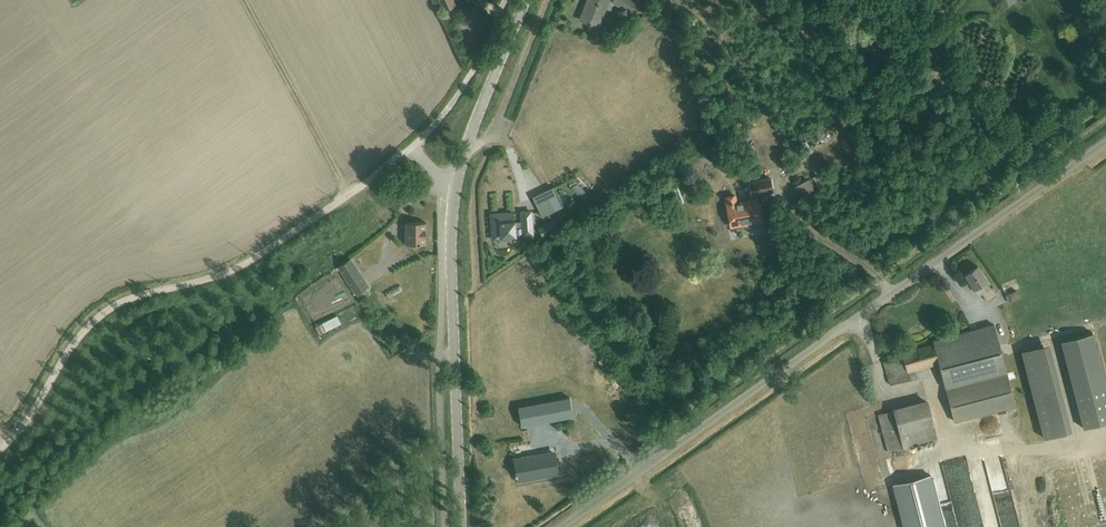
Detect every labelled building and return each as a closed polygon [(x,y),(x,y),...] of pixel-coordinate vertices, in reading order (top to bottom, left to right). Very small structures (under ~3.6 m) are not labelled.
[(444,11),(456,6),(453,0),(439,0),(444,11)] [(597,27),(607,0),(585,0),(582,6),(585,7),(580,20),(597,27)] [(613,2),(631,11),(636,0),(613,0),(613,2)] [(818,173),(813,176),(819,187),(824,184),(818,173)] [(803,195),(817,188),(811,176),(797,183),(803,195)] [(770,177),(748,181),(751,199),(736,201),(734,194),(725,196),(730,225),(761,220),(756,198),(755,193),(772,190),(770,177)] [(532,196),(538,209),(551,203),(544,190),(532,196)] [(522,226),(523,233),(532,233),(530,211),(521,211),(522,220),(514,221),(513,212),(491,214),(493,236),(515,234),(514,227),(522,226)] [(553,219),(538,228),(544,238),(559,229),(553,219)] [(406,244),(426,244),(426,222),(406,222),(406,244)] [(338,266),(356,294),(369,286),(351,258),(338,266)] [(998,294),(978,266),(965,274),(975,289),(976,288),(981,294),(982,293),(988,301),(998,294)] [(402,283),(387,290),(390,296),(405,290),(402,283)] [(1006,295),(1008,302),(1019,298),(1017,290),(1006,295)] [(316,325),(320,333),(344,320),(340,313),(316,325)] [(1015,405),(994,324),(934,341),(935,345),(902,353),(903,356),(883,361),(890,385),(931,374),(928,365),(939,362),(954,421),(1015,405)] [(1093,333),(1060,341),(1083,428),(1105,422),(1105,383),(1093,333)] [(1022,351),(1044,438),(1066,432),(1043,345),(1022,351)] [(519,406),(523,425),(573,416),(570,397),(519,406)] [(933,424),(927,402),(878,415),(888,452),(936,440),(932,424),(933,424)] [(547,426),(539,426),(540,441),(548,441),(547,426)] [(560,475),(556,454),(533,458),(533,455),(513,458),(517,483),(560,475)] [(893,485),(904,526),(944,526),(931,475),(893,485)] [(1013,488),(1003,490),(1005,498),(998,500),(1001,514),(984,517),(986,526),(989,526),(990,526),(1021,526),(1013,488)]
